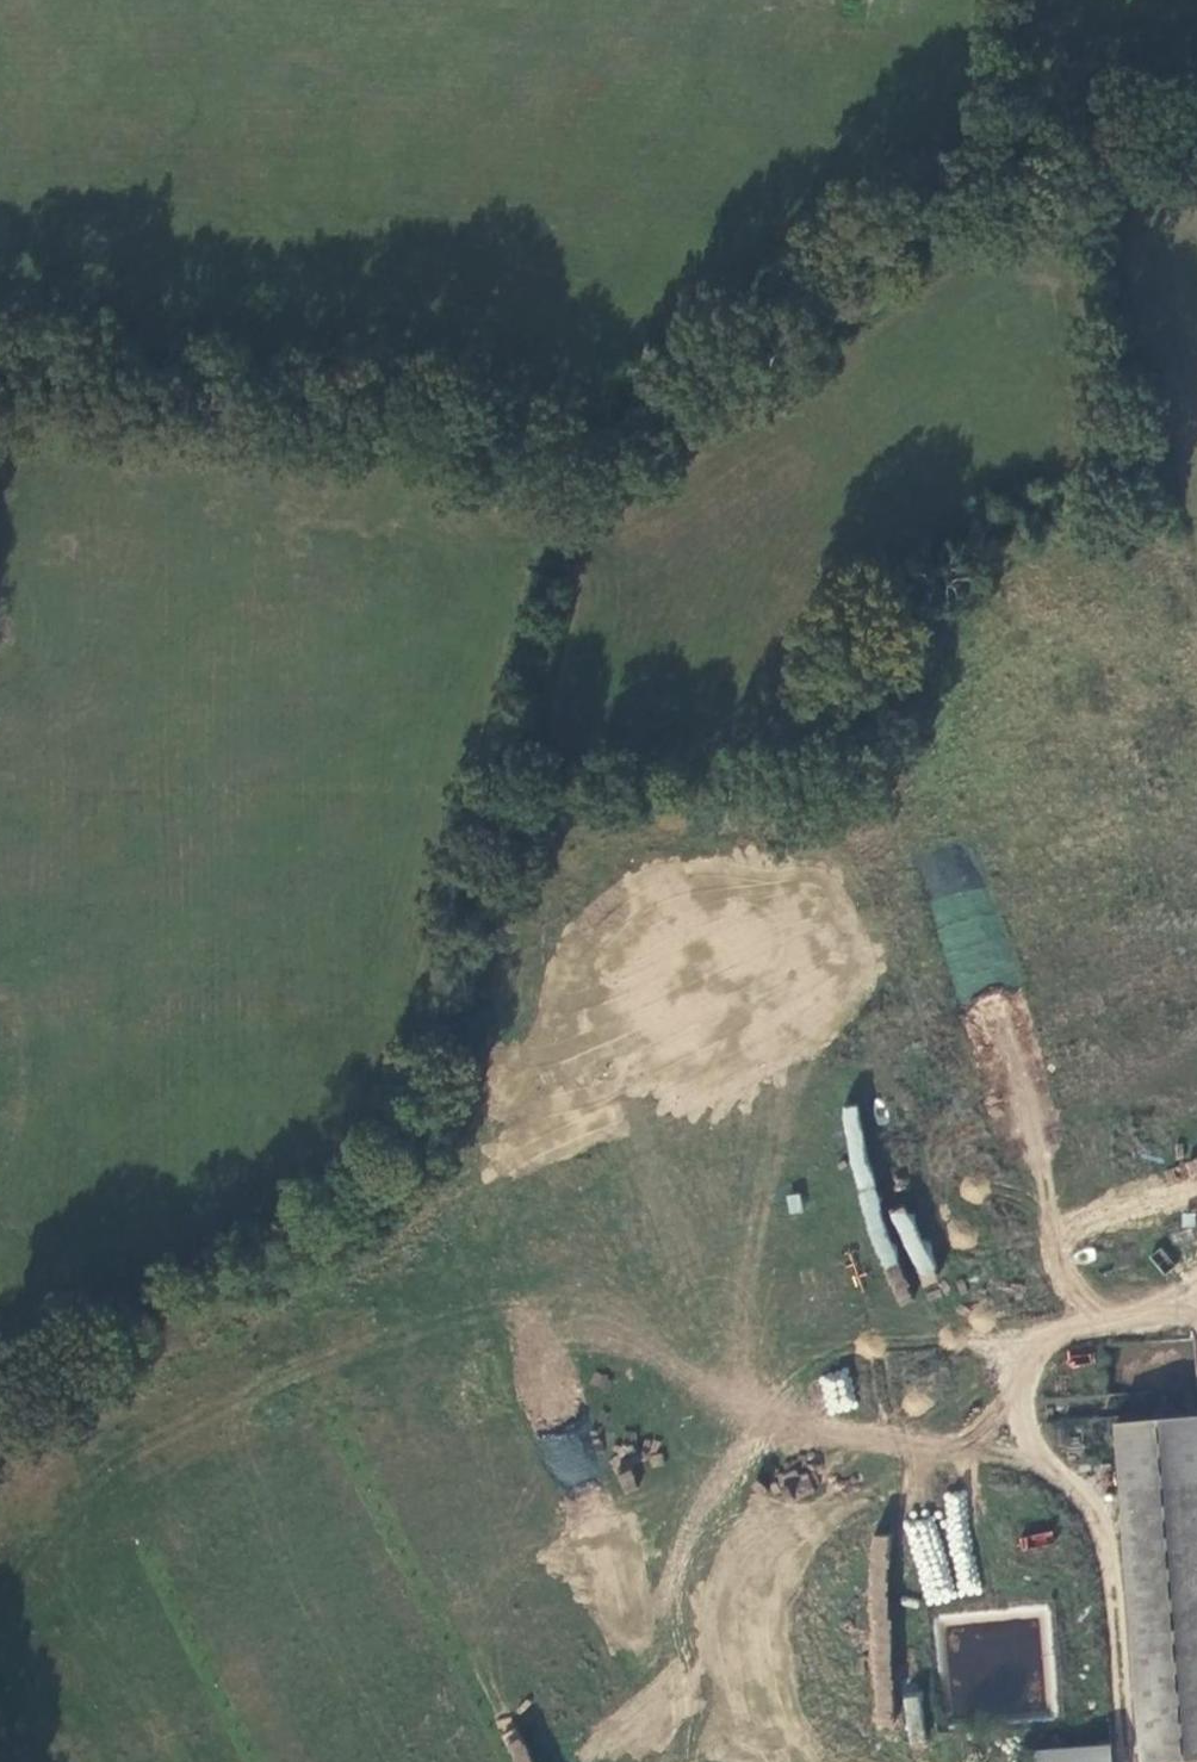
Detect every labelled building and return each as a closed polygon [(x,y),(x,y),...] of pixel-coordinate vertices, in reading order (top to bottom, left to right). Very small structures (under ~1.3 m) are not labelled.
[(850,1368),(818,1374),(826,1415),(857,1409),(850,1368)] [(1112,1426),(1141,1761),(1177,1761),(1196,1760),(1196,1418),(1112,1426)] [(543,1438),(545,1477),(586,1475),(584,1436),(543,1438)] [(868,1621),(885,1621),(887,1537),(870,1536),(868,1621)] [(1109,1747),(1033,1755),(1034,1761),(1110,1761),(1109,1747)]
